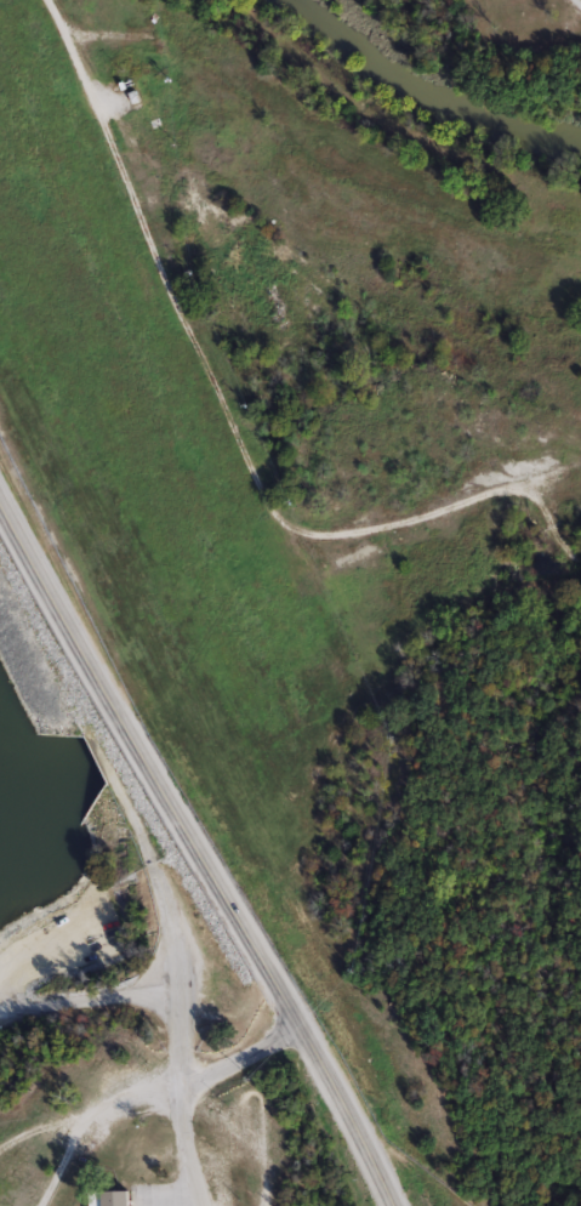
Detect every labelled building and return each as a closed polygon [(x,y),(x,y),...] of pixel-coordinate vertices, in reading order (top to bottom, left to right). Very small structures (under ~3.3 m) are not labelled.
[(135,1191),(135,1205),(110,1205),(110,1191),(135,1191)]
